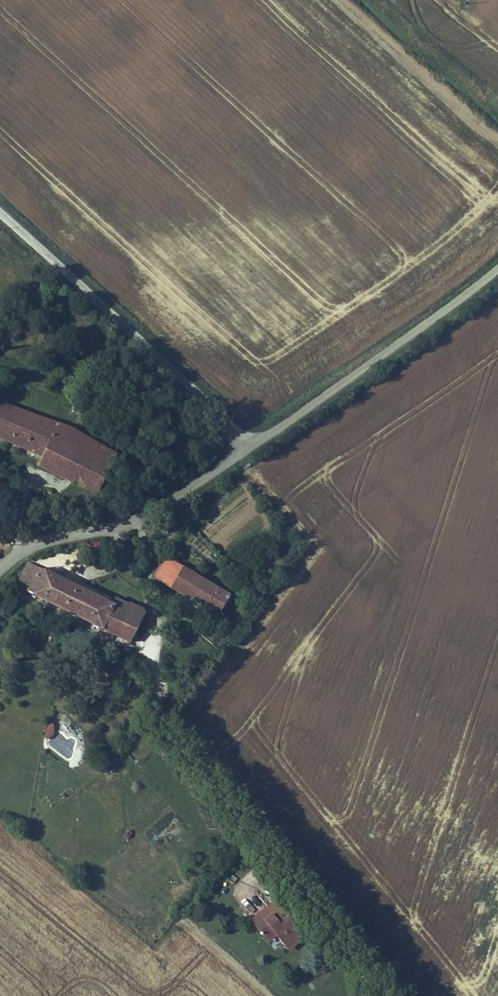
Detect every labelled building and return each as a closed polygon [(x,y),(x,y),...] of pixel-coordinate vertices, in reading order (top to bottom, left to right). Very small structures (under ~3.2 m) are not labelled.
[(74,439),(0,405),(0,440),(31,454),(27,463),(56,476),(74,439)] [(138,469),(74,439),(56,476),(103,498),(109,486),(126,494),(138,469)] [(89,554),(96,541),(90,538),(88,539),(83,551),(89,554)] [(187,597),(198,575),(156,555),(145,577),(187,597)] [(18,562),(13,574),(26,579),(31,567),(18,562)] [(53,605),(64,581),(31,567),(26,579),(13,574),(7,587),(53,605)] [(213,610),(224,588),(198,575),(187,597),(213,610)] [(106,599),(64,581),(53,605),(126,636),(140,604),(109,591),(106,599)] [(45,737),(55,735),(53,723),(43,724),(45,737)] [(157,838),(171,825),(163,816),(150,829),(157,838)] [(275,891),(269,897),(283,912),(286,909),(290,914),(293,912),(275,891)] [(283,912),(269,897),(250,913),(268,934),(278,925),(284,932),(287,935),(299,924),(290,914),(286,909),(283,912)] [(299,924),(287,935),(292,941),(305,931),(299,924)] [(278,925),(268,934),(274,941),(284,932),(278,925)]
